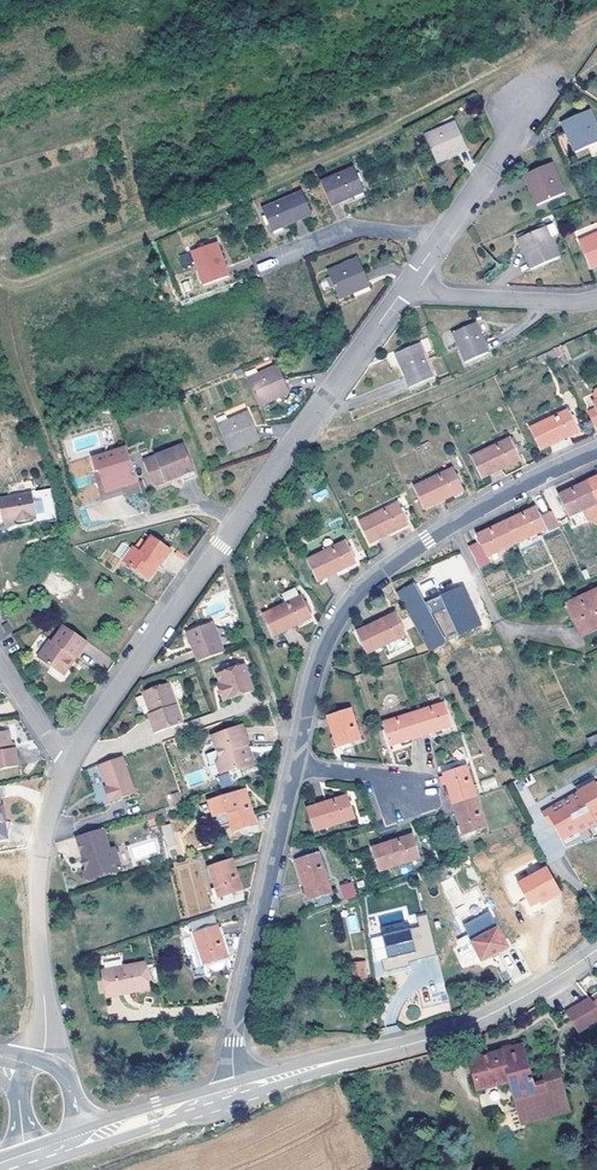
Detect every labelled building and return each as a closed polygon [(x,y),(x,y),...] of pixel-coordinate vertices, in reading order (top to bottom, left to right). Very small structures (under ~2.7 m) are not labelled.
[(565,121),(573,139),(570,140),(575,153),(592,146),(596,144),(596,127),(590,111),(565,121)] [(573,139),(565,121),(563,123),(570,140),(573,139)] [(450,158),(448,154),(467,147),(456,122),(426,135),(438,163),(450,158)] [(467,147),(448,154),(450,158),(468,150),(467,147)] [(553,163),(528,174),(535,191),(532,192),(538,205),(566,193),(553,163)] [(354,167),(322,182),(332,206),(366,191),(354,167)] [(535,191),(528,174),(525,175),(532,192),(535,191)] [(302,191),(263,208),(273,231),(313,214),(302,191)] [(519,239),(546,227),(545,224),(518,236),(519,239)] [(525,253),(528,251),(535,268),(559,257),(546,227),(519,239),(525,253)] [(589,265),(596,262),(596,233),(578,241),(589,265)] [(219,242),(193,251),(204,285),(230,276),(219,242)] [(535,268),(528,251),(525,253),(532,269),(535,268)] [(340,299),(355,293),(353,290),(370,283),(358,258),(328,271),(340,299)] [(353,290),(355,293),(372,287),(370,283),(353,290)] [(476,322),(453,332),(466,362),(489,352),(476,322)] [(421,343),(396,354),(410,387),(435,376),(421,343)] [(562,345),(554,349),(557,357),(566,354),(562,345)] [(557,357),(554,349),(537,357),(541,364),(557,357)] [(278,365),(247,378),(259,406),(274,400),(272,396),(288,389),(278,365)] [(288,389),(272,396),(274,400),(290,393),(288,389)] [(568,409),(530,428),(540,451),(562,440),(579,432),(568,409)] [(243,446),(241,442),(259,435),(249,411),(218,425),(230,452),(243,446)] [(259,435),(241,442),(243,446),(261,439),(259,435)] [(510,438),(472,456),(482,478),(498,471),(521,460),(510,438)] [(184,444),(144,460),(152,482),(158,484),(182,475),(184,481),(197,475),(184,444)] [(122,488),(138,481),(133,468),(125,448),(92,461),(97,475),(100,473),(107,492),(121,487),(122,488)] [(454,468),(415,487),(425,509),(439,502),(464,491),(454,468)] [(588,481),(596,499),(596,477),(588,481)] [(588,481),(576,488),(560,495),(570,517),(596,504),(596,499),(588,481)] [(319,503),(328,494),(322,487),(313,497),(319,503)] [(23,522),(33,520),(32,517),(36,516),(32,492),(0,498),(0,501),(4,522),(16,520),(22,518),(23,522)] [(397,502),(360,522),(371,543),(408,524),(397,502)] [(524,513),(507,521),(517,543),(546,530),(548,535),(560,530),(553,513),(541,519),(535,507),(524,513)] [(477,562),(477,563),(487,558),(517,543),(507,521),(493,527),(478,534),(481,541),(470,547),(477,562)] [(160,565),(171,549),(151,536),(142,550),(134,545),(124,561),(148,576),(156,563),(160,565)] [(346,541),(308,560),(319,582),(357,563),(346,541)] [(490,564),(487,558),(477,563),(479,568),(490,564)] [(152,579),(160,565),(156,563),(148,576),(152,579)] [(428,651),(446,642),(414,581),(397,591),(428,651)] [(458,635),(482,623),(462,583),(426,601),(432,614),(444,608),(458,635)] [(301,596),(296,587),(283,594),(287,603),(301,596)] [(569,604),(582,633),(596,627),(596,591),(569,604)] [(302,596),(301,596),(287,603),(264,614),(274,635),(312,617),(302,596)] [(395,613),(358,631),(368,653),(406,635),(395,613)] [(194,649),(198,662),(225,651),(214,621),(191,630),(198,648),(194,649)] [(8,636),(13,632),(7,623),(2,626),(8,636)] [(77,659),(88,642),(65,626),(53,642),(51,640),(39,657),(61,673),(73,657),(77,659)] [(187,631),(194,649),(198,648),(191,630),(187,631)] [(65,676),(77,659),(73,657),(61,673),(65,676)] [(221,690),(218,691),(221,702),(252,693),(245,666),(216,674),(219,684),(221,690)] [(148,713),(155,732),(182,722),(169,683),(143,692),(147,704),(150,704),(153,712),(148,713)] [(445,702),(414,712),(422,736),(444,729),(452,726),(445,702)] [(351,709),(328,716),(338,747),(361,740),(351,709)] [(422,736),(414,712),(384,722),(391,746),(404,741),(422,736)] [(253,765),(248,750),(245,751),(243,746),(246,744),(248,744),(240,724),(209,736),(218,758),(217,763),(222,774),(237,768),(241,769),(253,765)] [(11,745),(13,745),(10,731),(0,733),(0,771),(20,767),(17,749),(12,749),(11,745)] [(135,793),(121,755),(99,764),(109,790),(105,792),(108,802),(135,793)] [(453,805),(477,797),(467,766),(444,774),(448,789),(453,805)] [(218,776),(222,788),(232,785),(229,773),(218,776)] [(596,825),(595,822),(596,821),(596,785),(591,775),(580,779),(586,791),(580,794),(542,813),(549,826),(554,824),(561,839),(585,827),(586,830),(596,825)] [(484,791),(497,786),(494,777),(481,781),(484,791)] [(586,791),(580,779),(574,783),(580,794),(586,791)] [(93,784),(96,798),(106,796),(103,782),(93,784)] [(228,813),(233,831),(257,824),(247,789),(209,801),(214,817),(228,813)] [(167,796),(171,806),(182,802),(177,791),(167,796)] [(347,794),(308,808),(314,831),(355,818),(347,794)] [(487,826),(477,797),(453,805),(458,820),(463,834),(487,826)] [(211,838),(233,831),(228,813),(214,817),(206,820),(211,838)] [(170,823),(160,826),(166,848),(176,845),(170,823)] [(99,828),(71,836),(77,858),(80,857),(83,867),(81,868),(79,872),(80,878),(84,880),(117,871),(110,848),(105,849),(99,828)] [(390,842),(373,847),(381,872),(420,859),(412,835),(390,842)] [(319,853),(296,860),(310,901),(332,892),(319,853)] [(219,897),(243,889),(233,859),(210,867),(219,897)] [(549,866),(517,878),(529,907),(561,894),(549,866)] [(339,885),(343,900),(357,895),(352,881),(339,885)] [(467,930),(492,916),(487,908),(462,921),(467,930)] [(419,926),(411,928),(417,958),(435,954),(427,914),(417,916),(419,926)] [(357,915),(345,916),(347,933),(359,932),(357,915)] [(224,957),(228,956),(215,916),(192,923),(205,963),(208,962),(224,957)] [(508,946),(492,916),(467,930),(482,960),(508,946)] [(379,936),(386,959),(381,960),(385,970),(418,960),(408,927),(379,936)] [(373,950),(384,948),(382,935),(370,937),(373,950)] [(456,938),(463,967),(475,964),(468,935),(456,938)] [(351,966),(365,964),(363,952),(350,954),(351,966)] [(224,957),(208,962),(209,968),(213,969),(225,966),(226,963),(224,957)] [(107,997),(149,989),(145,963),(102,972),(107,997)] [(369,987),(365,964),(351,966),(354,988),(369,987)] [(590,999),(569,1012),(580,1031),(596,1020),(596,1007),(594,1003),(590,999)] [(570,1111),(558,1069),(532,1076),(523,1045),(469,1059),(478,1090),(510,1081),(522,1124),(570,1111)]
